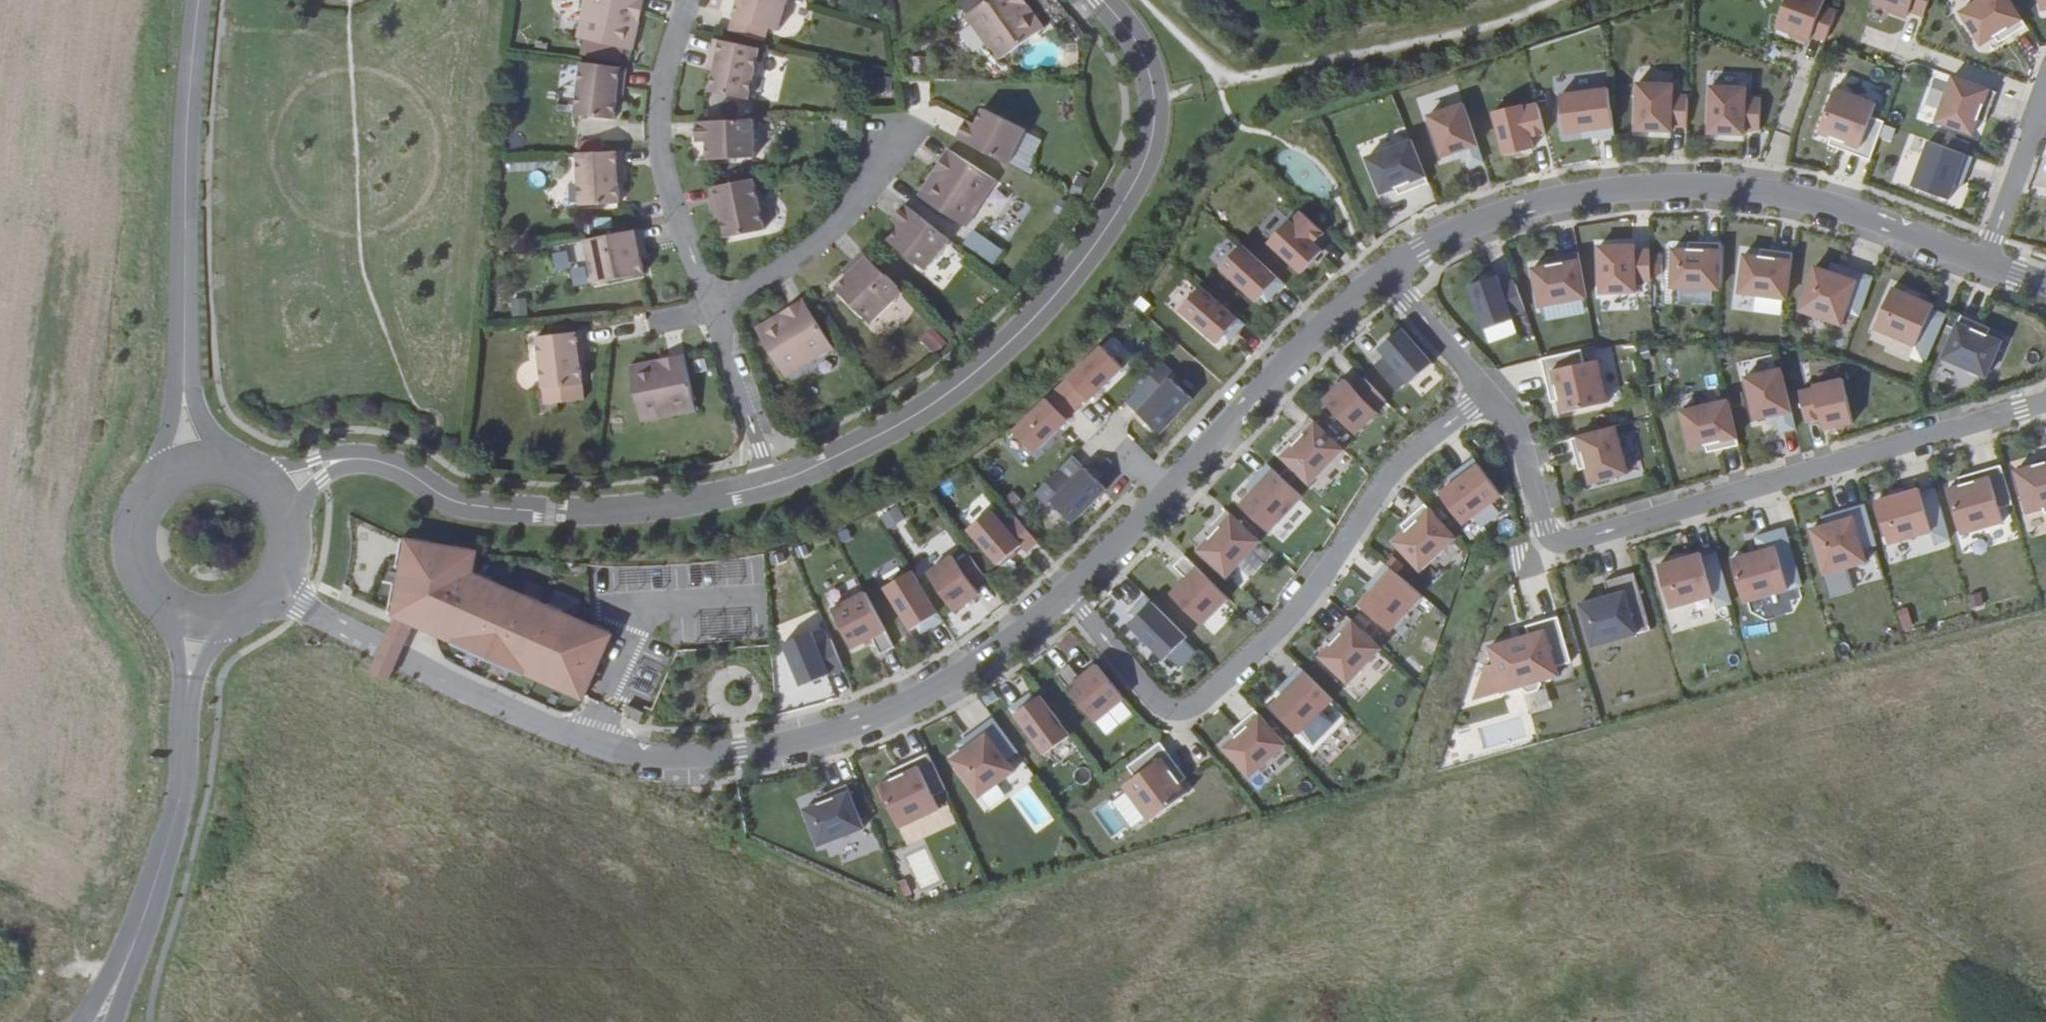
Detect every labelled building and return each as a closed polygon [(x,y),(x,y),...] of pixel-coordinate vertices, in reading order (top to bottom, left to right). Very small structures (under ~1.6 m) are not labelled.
[(649,14),(652,1),(650,0),(593,0),(584,40),(640,54),(647,24),(641,23),(643,12),(649,14)] [(799,0),(746,0),(745,4),(739,21),(787,35),(799,0)] [(1039,7),(1034,0),(998,0),(974,17),(1006,62),(1053,27),(1045,17),(1037,22),(1031,13),(1039,7)] [(1776,29),(1795,37),(1793,41),(1807,47),(1811,38),(1824,43),(1836,13),(1823,8),(1826,0),(1788,0),(1776,29)] [(1874,7),(1893,14),(1892,17),(1906,22),(1909,13),(1923,18),(1930,0),(1877,0),(1874,7)] [(1958,14),(1980,48),(2022,21),(2008,0),(1980,0),(1958,14)] [(1045,17),(1039,7),(1031,13),(1037,22),(1045,17)] [(647,24),(649,14),(643,12),(641,23),(647,24)] [(756,104),(767,52),(722,42),(718,58),(724,60),(721,76),(717,95),(756,104)] [(724,60),(718,58),(714,75),(721,76),(724,60)] [(633,72),(587,66),(581,118),(621,123),(624,102),(626,86),(631,87),(633,72)] [(1991,91),(1951,76),(1934,123),(1974,138),(1991,91)] [(1673,84),(1639,83),(1637,133),(1671,134),(1671,129),(1686,129),(1687,95),(1673,94),(1673,84)] [(1745,87),(1710,85),(1708,135),(1743,137),(1744,132),(1758,132),(1760,97),(1745,97),(1745,87)] [(1608,88),(1558,94),(1563,134),(1613,128),(1608,88)] [(1878,101),(1837,88),(1823,133),(1863,146),(1878,101)] [(1463,104),(1428,116),(1442,159),(1478,146),(1463,104)] [(1523,107),(1494,114),(1504,156),(1533,148),(1531,139),(1545,135),(1538,106),(1524,110),(1523,107)] [(965,142),(1017,168),(1034,133),(992,111),(983,128),(980,133),(972,129),(965,142)] [(762,123),(703,126),(704,140),(714,140),(715,146),(716,165),(764,162),(762,123)] [(980,133),(983,128),(975,124),(972,129),(980,133)] [(1374,152),(1408,137),(1403,126),(1369,141),(1374,152)] [(1928,141),(1910,188),(1950,203),(1967,156),(1928,141)] [(1411,142),(1365,161),(1380,198),(1426,179),(1411,142)] [(949,179),(943,174),(927,199),(976,231),(1007,183),(958,152),(950,164),(956,168),(949,179)] [(631,154),(585,157),(588,208),(628,207),(627,187),(626,171),(632,170),(631,154)] [(950,164),(943,174),(949,179),(956,168),(950,164)] [(761,183),(717,192),(719,206),(725,205),(729,221),(733,242),(773,233),(761,183)] [(725,205),(719,206),(723,223),(729,221),(725,205)] [(933,274),(958,244),(913,208),(904,219),(912,225),(908,231),(897,245),(933,274)] [(1290,223),(1269,246),(1305,278),(1325,255),(1314,245),(1324,234),(1302,214),(1292,225),(1290,223)] [(900,225),(908,231),(912,225),(904,219),(900,225)] [(642,234),(648,262),(654,261),(648,232),(642,234)] [(642,234),(591,244),(600,288),(652,277),(648,262),(642,234)] [(1634,246),(1599,247),(1601,295),(1636,293),(1636,283),(1650,283),(1649,250),(1634,251),(1634,246)] [(1242,247),(1220,272),(1256,304),(1278,280),(1242,247)] [(1720,248),(1670,247),(1669,289),(1719,291),(1720,248)] [(553,251),(556,268),(571,266),(568,249),(553,251)] [(1792,259),(1742,252),(1737,294),(1786,301),(1792,259)] [(876,260),(871,255),(851,274),(856,279),(876,260)] [(1578,257),(1529,266),(1537,308),(1586,299),(1578,257)] [(879,327),(911,296),(876,260),(856,279),(844,292),(879,327)] [(1858,281),(1816,266),(1801,311),(1842,326),(1858,281)] [(1496,275),(1466,286),(1482,333),(1513,322),(1511,317),(1525,312),(1513,279),(1500,284),(1496,275)] [(1936,304),(1895,286),(1877,328),(1930,351),(1946,313),(1935,308),(1936,304)] [(1203,288),(1181,312),(1218,345),(1239,320),(1203,288)] [(511,296),(512,314),(526,314),(525,296),(511,296)] [(793,322),(789,316),(764,331),(794,382),(843,351),(812,303),(799,310),(803,316),(793,322)] [(799,310),(789,316),(793,322),(803,316),(799,310)] [(2005,341),(1959,321),(1942,360),(1988,379),(2005,341)] [(1410,380),(1429,361),(1398,330),(1379,350),(1385,356),(1373,369),(1392,388),(1405,375),(1410,380)] [(587,352),(592,351),(590,336),(546,341),(551,393),(591,388),(589,368),(587,352)] [(1066,393),(1063,395),(1079,412),(1091,399),(1095,403),(1128,367),(1108,349),(1066,393)] [(669,371),(668,363),(636,370),(647,426),(702,414),(690,359),(679,361),(680,368),(669,371)] [(1598,360),(1554,369),(1562,413),(1606,404),(1598,360)] [(679,361),(668,363),(669,371),(680,368),(679,361)] [(1162,363),(1139,388),(1150,398),(1136,413),(1160,435),(1191,401),(1167,379),(1173,373),(1162,363)] [(1781,368),(1744,377),(1754,421),(1791,412),(1781,368)] [(1324,401),(1355,431),(1375,411),(1369,406),(1379,396),(1361,377),(1350,388),(1343,381),(1324,401)] [(1811,388),(1799,391),(1806,424),(1819,421),(1821,431),(1850,424),(1839,377),(1810,383),(1811,388)] [(593,406),(591,388),(551,393),(553,411),(593,406)] [(1015,435),(1035,458),(1070,427),(1066,424),(1079,412),(1063,395),(1015,435)] [(1727,400),(1679,411),(1688,452),(1737,441),(1727,400)] [(1279,456),(1308,484),(1343,448),(1315,420),(1279,456)] [(1577,438),(1589,486),(1628,476),(1615,427),(1577,438)] [(2030,514),(2045,509),(2045,462),(2018,470),(2030,514)] [(1439,491),(1463,524),(1500,496),(1476,463),(1439,491)] [(1059,471),(1037,493),(1047,503),(1053,498),(1074,519),(1107,486),(1086,465),(1069,481),(1059,471)] [(1236,502),(1266,531),(1300,496),(1270,467),(1236,502)] [(1948,490),(1960,534),(2004,522),(1993,478),(1948,490)] [(1882,517),(1893,561),(1938,549),(1926,505),(1882,517)] [(885,527),(903,519),(898,506),(880,514),(885,527)] [(991,510),(968,530),(998,566),(1022,546),(1028,553),(1039,543),(1016,517),(1005,526),(991,510)] [(1395,543),(1419,571),(1455,539),(1432,512),(1395,543)] [(1198,549),(1224,574),(1256,541),(1231,516),(1198,549)] [(1811,531),(1822,575),(1867,563),(1855,519),(1811,531)] [(401,535),(388,613),(394,615),(413,624),(581,699),(611,632),(473,571),(477,549),(401,535)] [(1731,560),(1742,604),(1786,592),(1775,548),(1731,560)] [(953,557),(929,574),(954,611),(979,594),(975,588),(987,579),(969,553),(956,561),(953,557)] [(1658,566),(1669,610),(1714,599),(1702,555),(1658,566)] [(1357,603),(1385,628),(1418,592),(1389,567),(1357,603)] [(1171,595),(1204,627),(1230,601),(1197,569),(1171,595)] [(912,572),(885,589),(911,632),(939,615),(912,572)] [(1582,602),(1593,646),(1638,634),(1626,590),(1582,602)] [(865,593),(832,611),(853,650),(886,633),(865,593)] [(1186,637),(1152,603),(1129,627),(1163,660),(1186,637)] [(389,679),(413,624),(394,615),(369,669),(389,679)] [(1321,657),(1348,683),(1381,649),(1353,623),(1321,657)] [(813,633),(784,645),(801,688),(844,670),(831,640),(818,646),(813,633)] [(1490,648),(1501,691),(1557,676),(1546,633),(1490,648)] [(1069,687),(1095,721),(1124,698),(1098,665),(1069,687)] [(1272,707),(1297,732),(1330,700),(1304,674),(1272,707)] [(1019,717),(1047,754),(1068,738),(1039,701),(1019,717)] [(1225,744),(1248,774),(1284,746),(1261,716),(1225,744)] [(951,757),(978,797),(1013,773),(985,733),(951,757)] [(1127,786),(1147,814),(1186,786),(1165,758),(1127,786)] [(880,788),(899,828),(937,810),(918,770),(880,788)] [(803,809),(819,848),(864,831),(848,791),(803,809)] [(924,818),(899,830),(906,845),(931,833),(924,818)]
